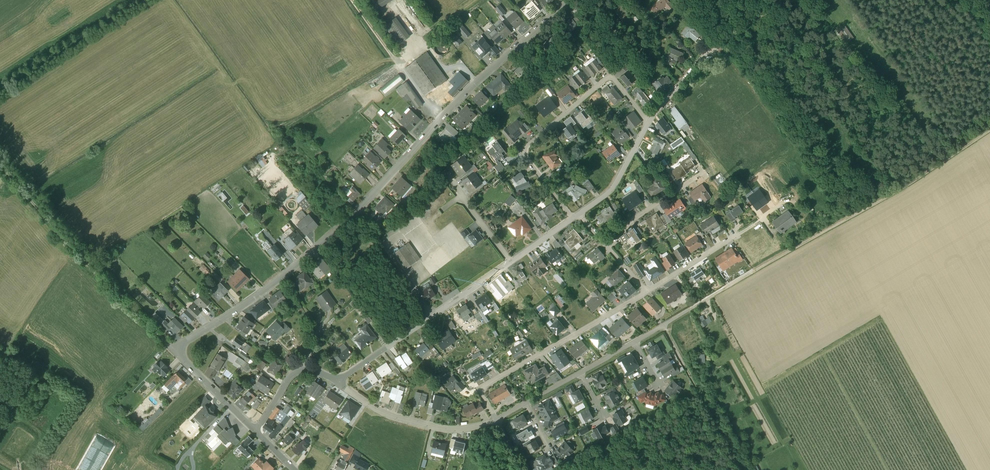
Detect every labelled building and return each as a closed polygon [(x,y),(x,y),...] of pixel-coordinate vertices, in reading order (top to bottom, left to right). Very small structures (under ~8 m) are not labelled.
[(372,8),(375,11),(392,0),(368,0),(372,8)] [(651,8),(655,12),(662,6),(664,8),(666,6),(669,10),(673,6),(668,0),(660,0),(651,8)] [(533,2),(532,1),(525,7),(526,8),(522,11),(530,19),(540,10),(537,6),(533,2)] [(624,1),(614,9),(620,17),(630,8),(624,1)] [(505,12),(499,5),(496,9),(501,15),(501,16),(505,12)] [(576,6),(571,10),(575,15),(577,13),(578,14),(581,12),(576,6)] [(510,16),(508,18),(511,22),(512,21),(517,27),(523,21),(515,12),(514,12),(510,16)] [(395,17),(392,20),(384,26),(398,45),(406,39),(410,37),(395,17)] [(570,21),(565,26),(570,33),(582,23),(577,17),(571,22),(570,21)] [(506,26),(503,22),(496,28),(504,38),(510,32),(505,26),(506,26)] [(470,34),(461,24),(457,27),(466,38),(470,34)] [(695,30),(689,25),(682,33),(686,36),(688,34),(690,35),(690,36),(695,41),(701,35),(695,30)] [(845,26),(838,31),(845,42),(853,37),(845,26)] [(491,27),(484,33),(490,40),(490,39),(492,37),(489,34),(493,30),(491,27)] [(504,38),(496,28),(495,28),(493,30),(489,34),(492,37),(493,37),(498,43),(504,38)] [(458,38),(452,31),(448,35),(453,41),(458,38)] [(482,35),(475,41),(477,43),(483,38),(484,37),(482,35)] [(477,43),(478,45),(475,47),(474,46),(473,46),(482,57),(490,50),(492,48),(483,38),(477,43)] [(553,38),(545,45),(548,48),(549,49),(551,51),(559,44),(553,38)] [(448,51),(449,48),(448,45),(446,43),(444,41),(441,41),(439,41),(436,43),(435,45),(434,48),(435,51),(436,53),(439,55),(441,55),(444,55),(447,53),(448,51)] [(500,51),(495,46),(492,48),(490,50),(494,56),(500,51)] [(683,53),(671,48),(669,52),(672,53),(666,61),(672,66),(673,67),(673,66),(676,62),(679,56),(682,57),(683,53)] [(809,49),(804,53),(809,60),(814,56),(809,49)] [(427,52),(405,68),(420,87),(427,82),(433,90),(441,85),(445,82),(447,80),(427,52)] [(647,54),(641,59),(646,65),(652,60),(647,54)] [(604,64),(597,56),(594,58),(595,59),(601,67),(604,64)] [(595,59),(591,63),(598,72),(602,68),(601,67),(595,59)] [(864,66),(874,80),(881,75),(871,62),(864,66)] [(525,63),(517,71),(520,73),(519,74),(520,75),(522,77),(531,69),(525,63)] [(598,72),(591,63),(586,66),(592,74),(593,75),(598,72)] [(592,74),(586,66),(585,65),(582,67),(585,70),(589,76),(592,74)] [(392,75),(389,70),(373,79),(376,85),(392,75)] [(589,76),(585,70),(582,72),(581,71),(587,80),(590,78),(589,76)] [(587,80),(581,71),(576,75),(582,83),(587,80)] [(628,71),(625,74),(624,76),(623,77),(623,78),(628,85),(636,79),(629,72),(628,71)] [(468,81),(459,72),(455,77),(453,76),(452,78),(453,79),(450,82),(455,86),(456,85),(460,89),(468,81)] [(398,74),(380,89),(385,96),(404,81),(398,74)] [(501,74),(487,87),(494,95),(500,90),(499,88),(502,85),(505,90),(511,85),(501,74)] [(582,83),(576,75),(571,78),(578,87),(582,83)] [(663,77),(654,84),(661,92),(670,85),(668,84),(671,81),(668,76),(664,79),(663,77)] [(423,104),(406,81),(404,83),(396,89),(402,97),(405,95),(409,100),(415,109),(423,104)] [(427,82),(420,87),(426,96),(432,91),(433,90),(427,82)] [(455,86),(452,89),(457,93),(460,89),(456,85),(455,86)] [(569,87),(560,94),(566,102),(575,94),(569,87)] [(611,89),(606,93),(612,100),(613,99),(616,103),(622,98),(613,87),(611,89)] [(642,91),(639,87),(632,92),(636,97),(637,96),(644,105),(650,101),(642,92),(642,91)] [(482,91),(474,99),(480,106),(488,98),(482,91)] [(661,101),(654,94),(651,97),(657,104),(661,101)] [(550,96),(537,105),(544,114),(552,109),(553,110),(558,106),(550,96)] [(476,115),(467,106),(463,109),(463,108),(460,111),(470,121),(476,115)] [(679,113),(674,106),(669,110),(674,117),(679,113)] [(525,117),(529,114),(523,108),(520,111),(525,117)] [(582,111),(586,116),(589,114),(591,113),(587,108),(582,111)] [(410,110),(399,121),(409,131),(414,126),(413,125),(419,118),(410,110)] [(470,121),(460,111),(456,115),(457,116),(454,119),(463,128),(470,121)] [(575,115),(581,123),(587,118),(586,116),(582,111),(575,115)] [(641,122),(633,112),(628,116),(629,118),(626,120),(630,125),(632,128),(641,122)] [(687,123),(679,113),(674,117),(677,120),(674,122),(679,129),(687,123)] [(589,114),(586,116),(587,118),(581,123),(584,127),(594,120),(589,114)] [(577,122),(571,115),(564,121),(568,125),(571,123),(573,125),(577,122)] [(663,118),(660,120),(661,121),(656,125),(658,127),(657,127),(659,131),(660,130),(662,133),(666,130),(666,131),(671,128),(663,118)] [(513,127),(512,125),(508,129),(507,128),(503,131),(510,139),(508,140),(511,144),(517,139),(515,138),(523,131),(524,133),(527,130),(520,121),(513,127)] [(573,125),(571,123),(568,125),(563,129),(569,137),(571,135),(572,137),(576,134),(575,133),(577,131),(573,125)] [(458,132),(449,124),(446,127),(447,129),(440,137),(442,139),(443,141),(444,140),(446,142),(453,134),(455,136),(458,132)] [(625,133),(620,126),(613,131),(616,135),(615,136),(620,143),(629,137),(626,132),(625,133)] [(398,129),(390,138),(397,144),(405,135),(398,129)] [(453,134),(446,142),(448,144),(455,136),(453,134)] [(681,136),(676,140),(679,145),(685,141),(681,136)] [(659,139),(655,137),(653,142),(654,143),(650,150),(657,154),(663,141),(660,140),(660,139),(659,139)] [(387,143),(382,139),(374,148),(380,153),(379,154),(384,158),(390,151),(384,145),(387,143)] [(679,145),(676,140),(670,144),(673,149),(679,145)] [(495,161),(496,161),(497,160),(498,159),(507,152),(501,143),(498,145),(497,144),(488,150),(491,155),(495,161)] [(613,145),(609,148),(610,150),(605,154),(609,160),(616,155),(617,157),(621,154),(613,145)] [(557,149),(544,155),(546,159),(548,158),(552,163),(551,164),(554,168),(555,168),(555,167),(561,162),(556,155),(558,153),(557,149)] [(380,162),(369,152),(362,159),(368,164),(367,166),(372,170),(380,162)] [(263,166),(268,163),(262,153),(256,156),(263,166)] [(463,157),(453,164),(457,169),(469,160),(466,162),(463,157)] [(690,157),(680,163),(681,165),(686,171),(695,165),(690,157)] [(469,160),(457,169),(461,174),(467,170),(470,167),(473,165),(469,160)] [(495,166),(499,171),(505,166),(501,161),(500,161),(498,163),(495,166)] [(473,165),(470,167),(467,170),(469,172),(474,169),(477,166),(475,163),(473,165)] [(362,169),(357,165),(351,171),(357,177),(355,179),(359,182),(363,178),(364,178),(368,175),(365,172),(366,171),(363,168),(362,169)] [(681,165),(672,171),(677,180),(687,173),(686,171),(681,165)] [(664,166),(659,170),(662,175),(668,171),(664,166)] [(473,173),(470,175),(464,180),(467,185),(479,176),(476,171),(473,173)] [(520,171),(521,172),(514,177),(520,184),(517,186),(519,190),(531,185),(529,181),(522,171),(521,171),(520,171)] [(479,176),(467,185),(471,190),(478,185),(481,183),(483,181),(479,176)] [(655,185),(648,190),(652,196),(665,188),(657,176),(652,180),(655,185)] [(402,178),(392,188),(400,195),(405,189),(406,190),(410,185),(402,178)] [(589,180),(584,184),(589,191),(594,187),(589,180)] [(587,190),(576,184),(574,187),(578,189),(575,191),(573,189),(569,191),(575,200),(585,193),(586,193),(587,190)] [(710,197),(702,184),(690,192),(692,196),(695,200),(702,195),(705,200),(710,197)] [(348,196),(349,198),(352,201),(360,193),(355,189),(352,192),(348,196)] [(747,198),(757,210),(768,202),(759,189),(747,198)] [(567,190),(563,193),(567,199),(571,196),(567,190)] [(632,195),(624,200),(629,208),(636,204),(637,205),(642,201),(635,191),(631,194),(632,195)] [(295,199),(298,203),(305,197),(306,197),(302,193),(299,196),(295,199)] [(517,198),(512,195),(506,202),(511,206),(517,198)] [(695,200),(692,196),(688,199),(692,205),(697,202),(695,200)] [(298,204),(304,211),(311,205),(305,197),(298,203),(298,204)] [(384,197),(375,208),(382,214),(387,208),(389,209),(393,204),(384,197)] [(680,199),(664,210),(670,218),(686,208),(680,199)] [(547,206),(541,210),(539,208),(534,211),(538,217),(543,214),(547,219),(551,217),(549,214),(551,212),(552,213),(558,209),(553,202),(547,206)] [(606,207),(601,211),(602,213),(597,216),(599,218),(598,218),(600,222),(605,220),(612,216),(610,213),(611,213),(614,211),(610,205),(607,208),(606,207)] [(739,206),(731,211),(730,210),(726,212),(732,221),(736,219),(735,218),(737,217),(737,215),(742,211),(739,206)] [(306,216),(301,210),(295,215),(300,221),(306,216)] [(614,211),(611,213),(612,216),(614,219),(616,218),(619,222),(622,220),(616,210),(614,211)] [(788,211),(773,222),(777,228),(778,226),(781,231),(789,225),(795,220),(788,211)] [(661,219),(660,217),(659,217),(656,213),(645,220),(650,227),(653,225),(657,230),(664,225),(665,224),(661,219)] [(300,221),(297,224),(305,234),(313,228),(317,226),(313,221),(314,221),(308,214),(306,216),(300,221)] [(543,214),(538,217),(542,222),(547,219),(543,214)] [(523,215),(509,226),(516,235),(522,231),(523,233),(532,227),(523,215)] [(668,223),(663,215),(660,217),(661,219),(665,224),(664,225),(665,225),(668,223)] [(714,217),(701,225),(707,233),(711,230),(711,231),(713,230),(713,229),(719,225),(714,217)] [(467,227),(462,231),(465,236),(471,232),(467,227)] [(634,227),(633,228),(632,227),(628,229),(629,231),(625,233),(626,234),(629,238),(632,236),(637,243),(641,240),(636,233),(637,233),(634,227)] [(477,228),(469,235),(476,244),(484,237),(477,228)] [(583,239),(574,228),(571,231),(574,235),(570,238),(570,237),(566,240),(567,242),(572,247),(575,244),(576,244),(575,243),(578,240),(579,242),(580,242),(583,239)] [(293,232),(284,239),(286,242),(290,246),(290,247),(291,248),(300,240),(299,239),(295,234),(293,232)] [(701,232),(695,235),(696,236),(697,236),(699,241),(704,237),(701,232)] [(625,234),(625,233),(620,236),(624,242),(628,239),(628,238),(629,238),(626,234),(625,234)] [(696,236),(686,243),(691,252),(697,247),(701,244),(702,245),(699,241),(697,236),(696,236)] [(566,240),(564,237),(559,241),(563,245),(567,242),(566,240)] [(267,240),(262,245),(267,250),(272,246),(267,240)] [(282,254),(274,244),(272,246),(267,250),(276,260),(282,254)] [(404,244),(392,252),(403,269),(415,260),(404,244)] [(558,247),(551,252),(550,250),(547,253),(553,261),(556,259),(558,262),(561,259),(560,258),(564,255),(558,247)] [(598,247),(588,255),(594,262),(604,254),(598,247)] [(681,248),(675,251),(680,260),(686,256),(683,252),(683,250),(681,248)] [(731,249),(726,252),(727,253),(717,260),(724,271),(739,262),(737,260),(738,259),(735,255),(731,249)] [(675,263),(669,255),(663,259),(665,261),(668,267),(669,267),(675,263)] [(655,267),(649,270),(648,268),(644,271),(650,279),(651,280),(653,278),(653,277),(657,275),(659,275),(664,272),(655,257),(651,260),(655,267)] [(544,259),(542,261),(540,258),(530,265),(536,273),(538,271),(541,274),(548,269),(545,266),(547,264),(548,266),(548,265),(544,259)] [(321,259),(316,263),(318,265),(312,270),(318,277),(324,272),(324,273),(329,269),(321,259)] [(522,261),(513,267),(517,274),(520,272),(521,274),(522,276),(525,274),(521,268),(525,265),(522,261)] [(643,270),(639,262),(634,265),(639,273),(643,270)] [(700,268),(691,274),(692,276),(695,280),(699,278),(704,274),(700,268)] [(239,270),(228,281),(236,289),(242,283),(243,284),(248,278),(239,270)] [(611,277),(608,279),(609,280),(614,286),(625,277),(619,270),(611,277)] [(304,271),(299,275),(300,276),(292,282),(298,289),(306,283),(307,286),(312,282),(304,271)] [(493,292),(499,299),(515,286),(509,279),(507,280),(501,274),(490,283),(495,289),(493,292)] [(609,275),(601,281),(604,284),(609,280),(608,279),(611,277),(609,275)] [(636,290),(629,281),(619,289),(626,296),(631,291),(632,293),(636,290)] [(220,283),(210,292),(218,300),(227,290),(220,283)] [(676,285),(667,291),(666,290),(661,294),(668,304),(675,299),(674,298),(681,293),(676,285)] [(432,286),(426,290),(425,288),(421,291),(426,298),(432,294),(433,295),(436,293),(432,286)] [(326,290),(316,297),(319,303),(320,302),(326,309),(335,303),(326,290)] [(595,311),(607,301),(604,297),(598,290),(593,294),(594,296),(587,302),(595,311)] [(279,291),(269,298),(271,300),(275,307),(282,302),(283,300),(285,298),(279,291)] [(487,292),(476,299),(479,303),(479,304),(480,304),(484,310),(488,307),(486,304),(492,300),(487,292)] [(617,296),(612,292),(607,296),(611,301),(617,296)] [(201,294),(196,299),(202,305),(204,307),(209,302),(201,294)] [(651,298),(644,305),(652,315),(660,308),(651,298)] [(263,301),(251,310),(256,318),(268,309),(269,308),(266,304),(263,301)] [(458,309),(466,320),(472,316),(469,312),(471,310),(467,303),(458,309)] [(191,304),(186,309),(194,317),(199,312),(197,309),(191,304)] [(556,304),(550,309),(555,315),(561,310),(556,304)] [(641,312),(637,308),(637,309),(633,312),(641,321),(645,317),(641,312)] [(194,317),(186,309),(181,314),(187,320),(189,322),(194,317)] [(475,314),(479,319),(484,316),(480,310),(475,314)] [(641,321),(633,312),(629,316),(632,320),(636,325),(641,321)] [(248,319),(244,316),(240,321),(250,328),(253,323),(248,319)] [(567,328),(558,316),(556,317),(555,319),(554,320),(553,321),(554,322),(551,325),(558,333),(561,330),(562,330),(564,330),(565,329),(566,328),(567,328)] [(181,325),(174,318),(168,323),(171,326),(171,327),(176,332),(180,328),(179,327),(181,325)] [(623,318),(615,325),(614,324),(610,328),(617,336),(629,325),(623,318)] [(168,323),(165,320),(159,325),(166,332),(171,327),(171,326),(168,323)] [(250,328),(240,321),(237,326),(241,329),(246,333),(250,328)] [(280,326),(275,321),(266,330),(275,339),(283,330),(284,330),(280,326)] [(289,328),(284,323),(280,326),(284,330),(283,330),(286,332),(289,328)] [(363,332),(355,339),(358,342),(356,343),(360,347),(366,343),(367,343),(366,341),(375,335),(365,323),(360,328),(363,332)] [(610,333),(604,326),(600,329),(606,336),(610,333)] [(449,328),(437,337),(444,348),(457,339),(449,328)] [(600,329),(591,337),(594,340),(594,342),(595,342),(599,346),(604,342),(606,344),(610,341),(606,336),(600,329)] [(242,342),(235,337),(232,342),(242,350),(242,349),(244,346),(241,344),(242,342)] [(527,339),(511,348),(517,357),(533,348),(527,339)] [(582,339),(570,348),(577,356),(589,347),(582,339)] [(422,342),(414,349),(419,355),(428,348),(427,346),(430,344),(426,340),(423,342),(422,342)] [(250,346),(243,341),(242,342),(241,344),(244,346),(242,349),(246,352),(250,346)] [(430,344),(427,346),(428,348),(429,350),(435,346),(432,342),(430,344)] [(657,344),(648,349),(652,357),(656,356),(661,352),(657,344)] [(348,349),(345,345),(340,349),(341,350),(334,356),(339,363),(345,359),(344,358),(351,352),(349,351),(350,351),(349,349),(348,349)] [(561,349),(551,355),(560,368),(569,361),(561,349)] [(405,351),(399,355),(399,354),(394,357),(399,364),(398,364),(399,365),(400,364),(402,367),(411,361),(405,351)] [(661,352),(656,356),(658,359),(665,355),(663,351),(661,352)] [(218,354),(210,368),(215,371),(217,372),(225,358),(218,354)] [(632,354),(626,358),(622,360),(625,366),(636,360),(632,354)] [(245,361),(238,356),(234,361),(241,366),(245,361)] [(266,363),(260,359),(255,367),(260,371),(266,363)] [(274,359),(267,369),(275,374),(282,364),(274,359)] [(484,365),(486,369),(488,368),(489,368),(494,365),(489,359),(482,362),(484,365)] [(664,361),(658,364),(661,371),(672,365),(669,359),(668,359),(664,361)] [(167,366),(161,360),(159,363),(157,361),(154,364),(158,368),(157,369),(157,368),(156,369),(156,370),(160,374),(161,373),(167,367),(167,366)] [(636,360),(625,366),(622,368),(625,373),(628,372),(629,372),(632,370),(633,370),(639,367),(636,360)] [(385,361),(376,367),(381,375),(390,369),(388,366),(388,365),(387,365),(385,361)] [(535,363),(524,370),(528,377),(532,375),(534,380),(548,372),(545,366),(538,369),(535,363)] [(472,372),(476,379),(488,373),(486,369),(484,365),(472,372)] [(672,365),(661,371),(665,377),(671,373),(675,371),(675,370),(672,365)] [(167,367),(161,373),(164,376),(169,370),(167,367)] [(210,368),(209,367),(205,372),(210,377),(215,371),(210,368)] [(233,374),(228,370),(224,374),(229,379),(233,374)] [(372,370),(365,374),(366,375),(366,374),(367,376),(364,378),(364,377),(360,380),(360,379),(359,379),(361,383),(362,384),(362,383),(364,386),(368,384),(367,383),(370,381),(371,383),(377,379),(377,378),(377,379),(371,371),(372,371),(372,370)] [(185,379),(177,371),(172,376),(179,383),(177,385),(178,386),(180,388),(185,382),(184,381),(185,379)] [(557,371),(550,375),(554,383),(563,378),(557,371)] [(607,381),(603,374),(601,376),(594,379),(597,387),(600,385),(600,386),(605,384),(605,383),(607,381)] [(272,383),(261,375),(255,385),(266,392),(269,386),(270,387),(272,383)] [(454,375),(450,378),(449,377),(448,377),(446,378),(446,379),(447,380),(446,382),(447,383),(447,385),(448,386),(449,386),(452,389),(456,385),(460,382),(459,382),(454,375)] [(179,383),(172,376),(164,384),(169,389),(173,385),(176,388),(177,388),(176,388),(178,386),(177,385),(179,383)] [(643,377),(634,382),(639,390),(644,388),(648,385),(643,377)] [(318,384),(314,380),(307,391),(311,394),(318,384)] [(460,382),(456,385),(461,390),(465,386),(461,381),(459,382),(460,382)] [(682,389),(673,381),(669,387),(675,392),(678,394),(682,389)] [(233,386),(228,392),(233,397),(241,389),(236,384),(236,383),(233,386)] [(318,384),(311,394),(316,397),(323,387),(318,384)] [(506,384),(489,394),(494,402),(511,392),(506,384)] [(402,390),(392,386),(390,392),(388,396),(390,397),(394,399),(394,400),(398,401),(401,394),(401,395),(401,394),(400,394),(402,390)] [(675,392),(669,387),(668,387),(665,391),(672,396),(675,392)] [(576,390),(572,392),(576,401),(579,400),(580,400),(583,399),(583,398),(584,397),(584,396),(583,393),(582,393),(579,388),(576,390)] [(248,390),(239,400),(245,405),(250,399),(248,396),(251,393),(248,390)] [(341,399),(329,390),(322,399),(335,408),(341,399)] [(390,392),(385,390),(384,391),(383,396),(381,395),(379,400),(387,403),(390,397),(388,396),(390,392)] [(608,393),(605,395),(607,398),(607,400),(608,402),(609,402),(611,406),(620,402),(618,398),(618,397),(619,396),(618,393),(616,393),(615,394),(614,391),(613,390),(608,393)] [(420,392),(415,391),(412,405),(416,406),(417,402),(425,404),(426,401),(426,400),(427,396),(419,394),(420,392)] [(660,396),(658,392),(654,395),(652,394),(651,393),(648,394),(640,399),(641,401),(645,400),(646,403),(655,405),(662,401),(660,396)] [(448,397),(436,394),(434,406),(434,407),(447,410),(448,404),(450,405),(451,400),(448,397)] [(210,400),(206,396),(199,402),(204,406),(205,405),(210,400)] [(258,398),(251,407),(255,410),(261,401),(258,398)] [(556,410),(550,399),(538,406),(546,419),(547,419),(549,418),(549,419),(550,418),(551,421),(552,420),(556,419),(552,412),(553,411),(553,412),(554,411),(556,410)] [(358,407),(348,400),(339,412),(344,415),(350,419),(358,407)] [(480,402),(475,405),(478,410),(477,410),(478,412),(484,408),(480,402)] [(281,409),(280,410),(275,418),(280,421),(283,418),(286,414),(290,409),(292,406),(287,403),(283,409),(281,409)] [(474,403),(464,408),(468,416),(477,410),(478,410),(475,405),(474,403)] [(205,405),(204,406),(194,416),(205,426),(216,415),(212,412),(213,411),(210,408),(209,409),(205,405)] [(276,406),(269,417),(273,420),(275,417),(280,410),(276,406)] [(589,406),(581,411),(586,421),(589,419),(589,420),(592,418),(594,417),(592,413),(592,412),(592,413),(591,411),(591,410),(591,411),(589,406)] [(143,431),(162,411),(159,407),(148,419),(146,419),(138,427),(143,431)] [(622,408),(614,413),(616,416),(614,417),(616,421),(618,421),(620,424),(627,419),(625,416),(626,416),(622,408)] [(523,414),(513,419),(517,426),(518,425),(526,421),(527,420),(523,414)] [(224,428),(227,430),(228,429),(230,428),(229,426),(226,418),(224,417),(213,428),(218,434),(219,433),(224,428)] [(273,420),(269,417),(263,426),(271,431),(275,426),(273,424),(272,426),(270,424),(273,420)] [(549,418),(547,419),(546,419),(544,425),(549,426),(551,425),(552,420),(551,421),(550,418),(549,419),(549,418)] [(277,424),(269,434),(273,437),(282,426),(279,423),(278,423),(277,424)] [(558,427),(552,430),(556,436),(568,430),(565,424),(565,423),(558,427)] [(617,423),(611,427),(614,433),(620,429),(617,423)] [(602,424),(594,428),(599,437),(607,433),(606,433),(603,426),(602,424)] [(587,425),(580,429),(582,433),(590,429),(587,425)] [(530,426),(517,433),(521,440),(534,433),(530,426)] [(219,433),(229,442),(229,441),(235,436),(236,435),(233,427),(230,428),(228,429),(227,430),(224,428),(219,433)] [(292,430),(283,439),(287,444),(293,439),(293,438),(296,435),(294,434),(295,433),(292,430)] [(249,435),(237,447),(247,457),(249,456),(250,455),(250,453),(253,450),(248,445),(253,439),(249,435)] [(239,440),(235,436),(229,441),(234,445),(239,440)] [(531,438),(523,443),(526,447),(529,446),(527,444),(532,441),(531,438)] [(307,443),(303,439),(298,443),(303,447),(307,443)] [(456,440),(456,439),(454,447),(453,449),(457,450),(456,451),(460,452),(461,451),(464,452),(466,442),(456,440)] [(532,441),(527,444),(529,446),(531,451),(540,446),(536,439),(532,441)] [(447,443),(435,440),(433,450),(444,453),(447,443)] [(566,441),(561,446),(560,445),(556,450),(562,456),(566,452),(569,455),(574,449),(566,441)] [(298,443),(292,449),(296,452),(298,450),(300,451),(303,448),(303,447),(298,443)] [(337,461),(336,464),(335,463),(335,464),(334,467),(340,469),(342,469),(349,455),(345,453),(342,459),(340,462),(338,461),(337,461)] [(359,457),(352,453),(349,460),(355,463),(358,458),(359,457)] [(537,458),(540,464),(538,465),(538,466),(540,469),(541,469),(551,465),(547,458),(545,454),(537,458)] [(551,455),(547,458),(551,465),(555,462),(551,455)] [(267,461),(264,463),(259,458),(252,465),(257,469),(258,469),(261,467),(263,469),(270,469),(273,467),(267,461)] [(358,458),(355,463),(353,466),(361,469),(364,469),(368,464),(358,458)]
